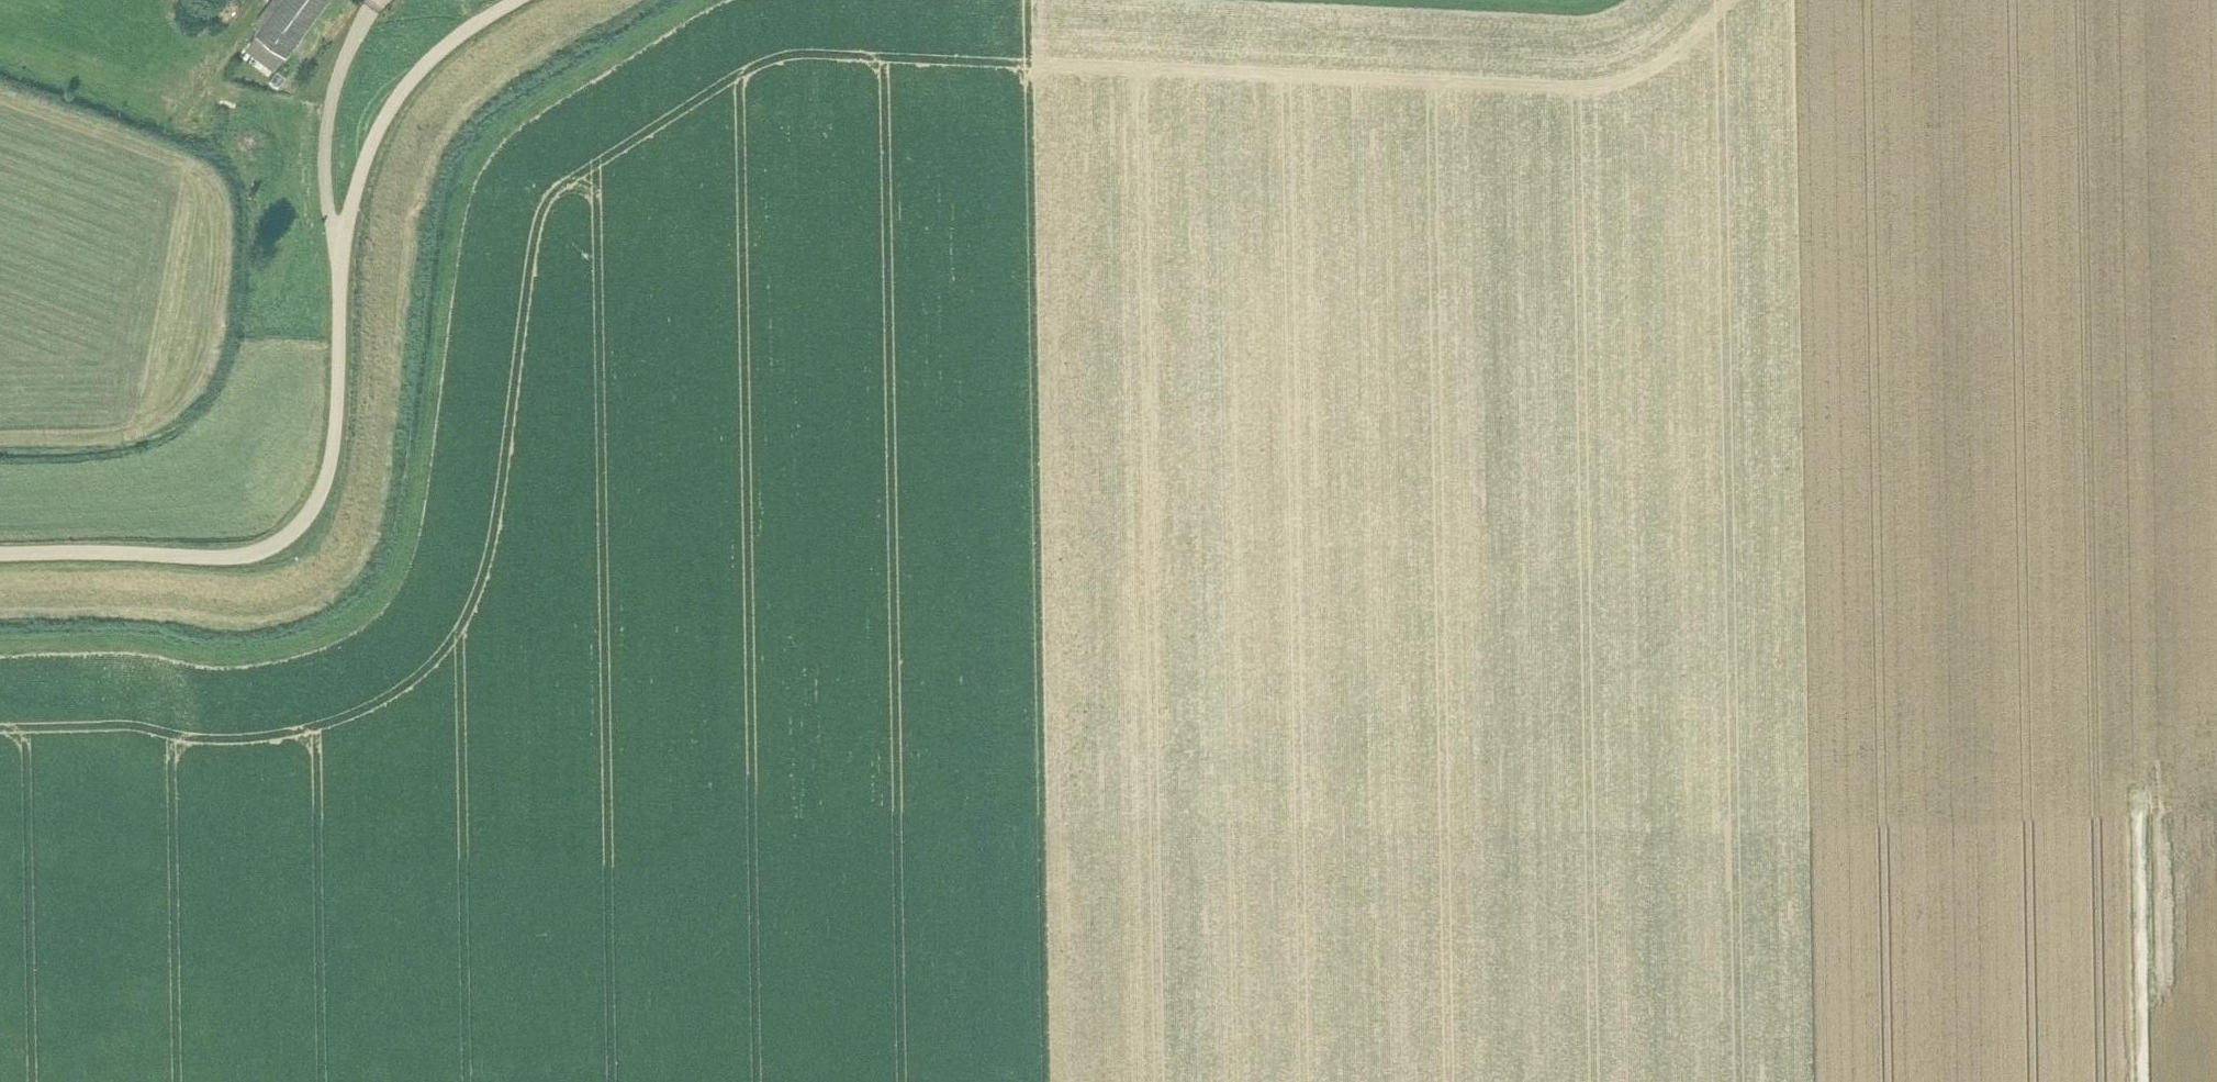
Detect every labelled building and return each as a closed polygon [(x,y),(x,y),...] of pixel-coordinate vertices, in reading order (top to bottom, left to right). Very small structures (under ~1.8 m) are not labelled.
[(327,0),(281,0),(257,32),(286,54),(327,0)]
